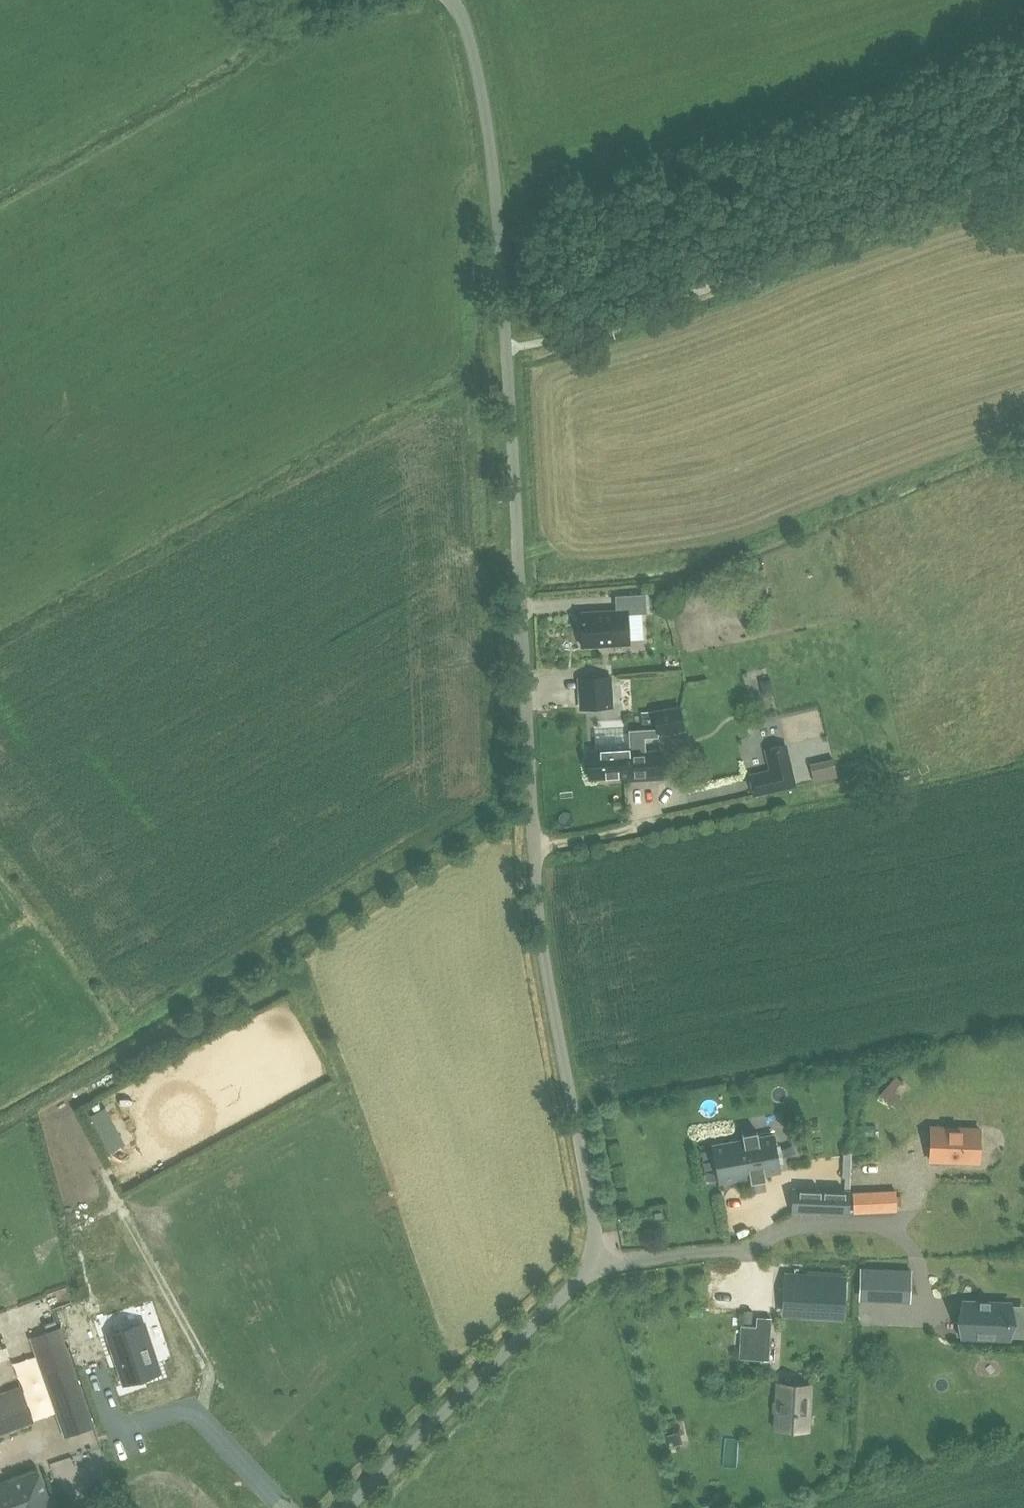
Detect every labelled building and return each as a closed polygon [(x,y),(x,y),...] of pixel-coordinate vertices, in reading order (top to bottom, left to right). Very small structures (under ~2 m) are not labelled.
[(579,632),(579,641),(581,643),(582,646),(629,643),(627,613),(646,612),(645,595),(616,596),(617,611),(580,613),(581,630),(579,632)] [(584,707),(609,706),(607,675),(583,677),(584,707)] [(760,680),(764,696),(776,694),(772,678),(760,680)] [(628,729),(629,748),(587,750),(589,778),(623,776),(624,780),(649,779),(662,778),(661,750),(645,751),(645,738),(658,737),(658,733),(684,729),(680,706),(653,711),(657,728),(628,729)] [(750,773),(755,795),(797,786),(788,744),(766,748),(770,769),(750,773)] [(103,1108),(90,1115),(110,1152),(123,1146),(103,1108)] [(932,1127),(932,1126),(931,1126),(930,1160),(931,1160),(977,1162),(978,1162),(979,1128),(979,1129),(932,1127)] [(780,1143),(775,1144),(774,1140),(773,1135),(758,1137),(757,1131),(742,1134),(743,1140),(725,1143),(729,1165),(734,1164),(737,1179),(750,1177),(751,1182),(766,1180),(765,1174),(780,1171),(778,1162),(783,1161),(782,1154),(777,1155),(776,1151),(781,1150),(780,1143)] [(819,1190),(818,1212),(847,1213),(848,1191),(819,1190)] [(882,1211),(881,1191),(853,1192),(854,1212),(882,1211)] [(860,1293),(885,1294),(886,1270),(886,1269),(861,1268),(860,1293)] [(784,1275),(782,1311),(844,1314),(846,1279),(784,1275)] [(962,1334),(962,1335),(962,1336),(1008,1338),(1009,1336),(1009,1323),(1011,1323),(1011,1319),(1009,1319),(1010,1305),(1010,1303),(989,1302),(989,1301),(979,1300),(979,1302),(963,1301),(963,1302),(963,1314),(958,1314),(958,1334),(962,1334)] [(757,1317),(756,1327),(755,1359),(768,1360),(770,1317),(757,1317)] [(143,1323),(109,1334),(125,1384),(159,1373),(143,1323)] [(93,1426),(59,1328),(33,1337),(67,1436),(93,1426)] [(779,1384),(777,1427),(807,1428),(809,1385),(779,1384)] [(33,1421),(21,1390),(0,1397),(0,1433),(33,1421)] [(50,1499),(46,1500),(39,1477),(0,1490),(0,1507),(53,1507),(50,1499)]
